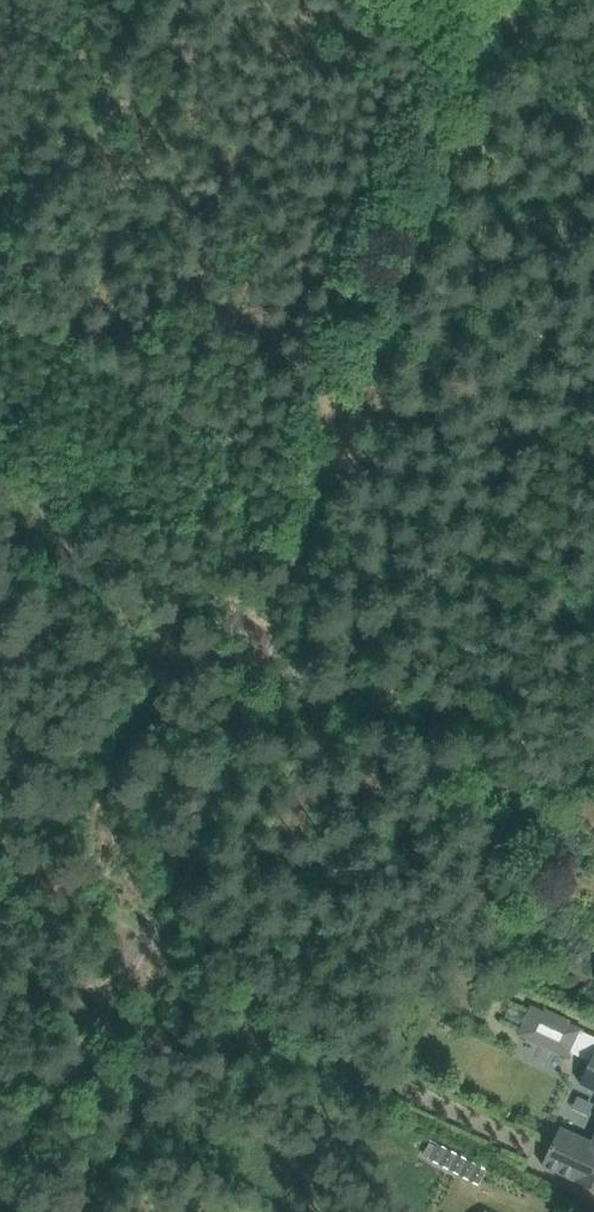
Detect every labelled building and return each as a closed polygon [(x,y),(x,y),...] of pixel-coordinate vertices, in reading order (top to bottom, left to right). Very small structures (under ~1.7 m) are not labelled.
[(591,1058),(579,1084),(593,1091),(593,1035),(581,1029),(582,1027),(570,1021),(571,1019),(546,1006),(545,1010),(532,1004),(527,1013),(511,1005),(506,1015),(522,1023),(517,1034),(570,1057),(573,1049),(591,1058)] [(593,1142),(560,1127),(542,1164),(593,1188),(593,1139),(593,1142)]
